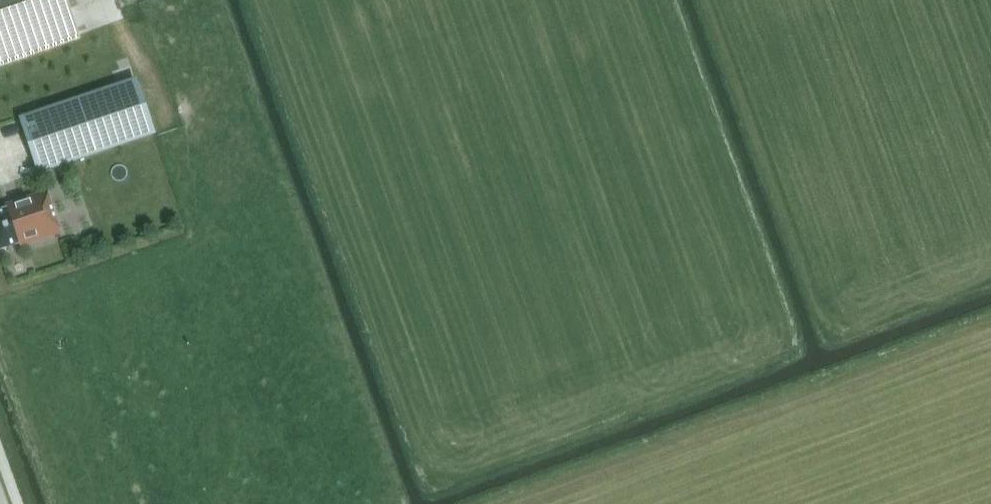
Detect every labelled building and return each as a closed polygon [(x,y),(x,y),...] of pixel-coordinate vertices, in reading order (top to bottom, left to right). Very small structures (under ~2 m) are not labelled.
[(81,39),(67,0),(0,0),(0,68),(81,39)] [(21,119),(39,173),(154,134),(136,80),(21,119)] [(0,211),(0,250),(20,244),(21,247),(61,234),(47,192),(7,205),(8,209),(0,211)]
